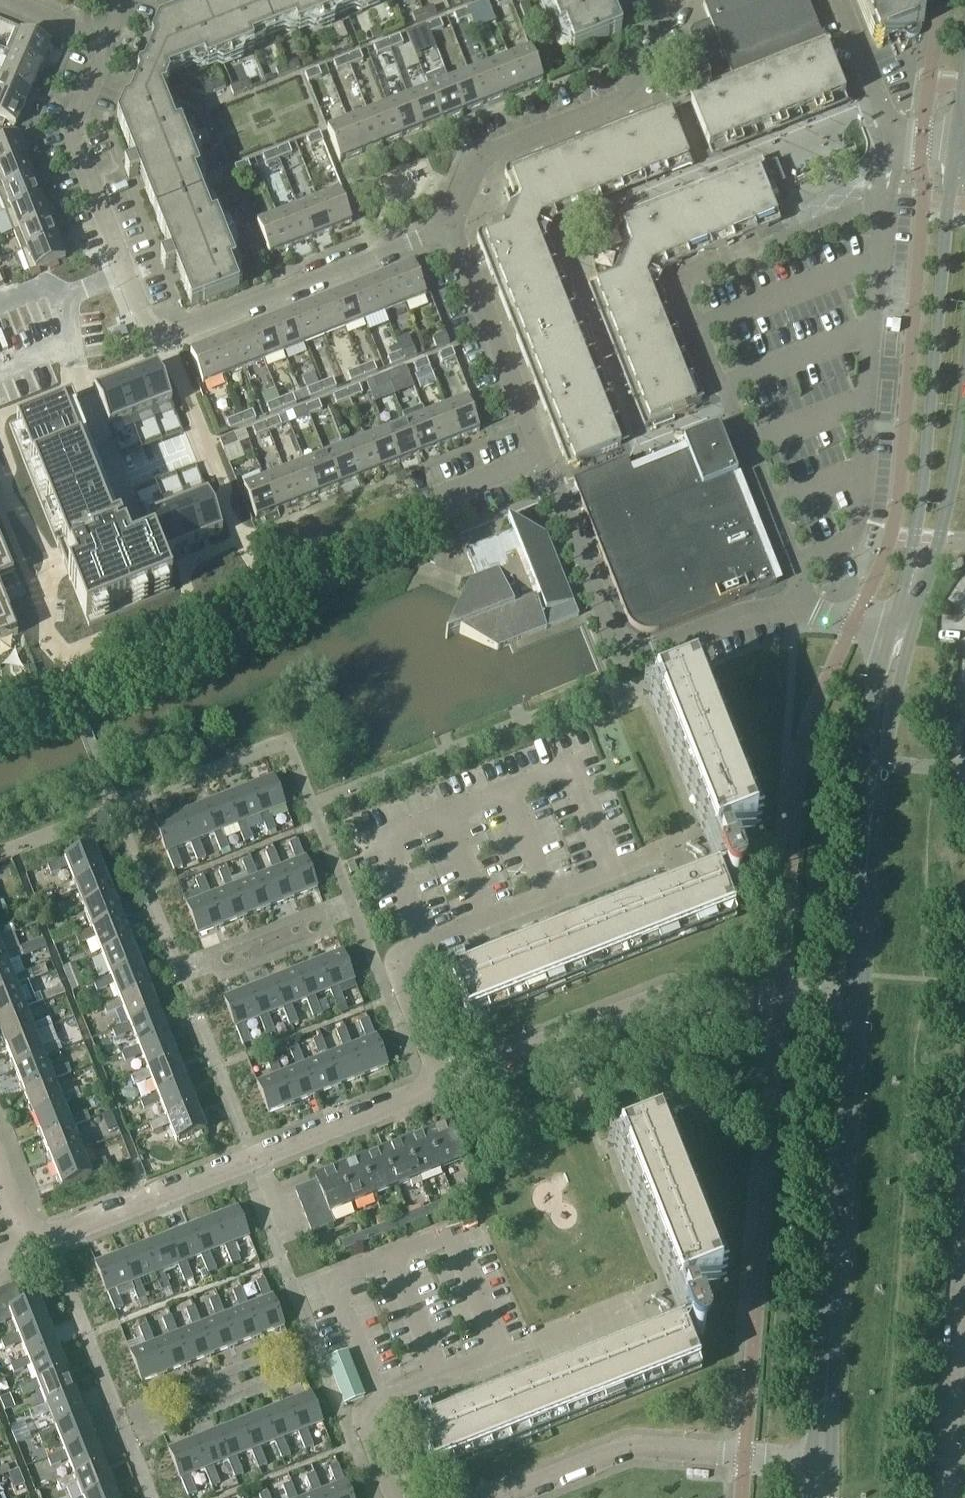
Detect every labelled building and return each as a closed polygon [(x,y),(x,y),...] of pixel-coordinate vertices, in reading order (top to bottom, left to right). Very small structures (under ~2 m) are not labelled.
[(215,0),(203,0),(204,4),(159,22),(152,38),(154,44),(170,38),(182,68),(204,59),(206,65),(254,46),(252,41),(274,32),(261,0),(216,0),(215,0)] [(274,32),(296,23),(298,29),(370,0),(261,0),(274,32)] [(560,29),(566,27),(574,49),(627,29),(617,4),(612,6),(610,0),(549,0),(560,29)] [(696,26),(695,27),(693,28),(692,29),(691,31),(691,32),(691,34),(691,35),(691,37),(699,58),(694,60),(700,75),(694,78),(699,91),(698,92),(697,93),(696,95),(696,96),(696,97),(696,99),(715,147),(802,112),(806,114),(817,109),(819,106),(845,95),(844,92),(845,92),(846,91),(848,90),(849,89),(850,87),(850,86),(850,84),(850,82),(850,81),(849,79),(848,78),(847,77),(846,76),(844,75),(843,75),(841,75),(839,75),(838,75),(808,0),(705,0),(705,6),(710,20),(696,26)] [(921,24),(924,23),(915,0),(862,0),(878,41),(904,31),(905,33),(906,34),(907,35),(909,36),(910,37),(912,37),(914,37),(915,37),(917,36),(919,35),(920,34),(921,33),(922,31),(922,29),(922,27),(922,26),(921,24)] [(520,5),(528,23),(536,20),(528,1),(520,5)] [(468,8),(471,17),(484,12),(481,3),(468,8)] [(416,22),(437,14),(434,6),(413,14),(416,22)] [(471,17),(468,8),(455,14),(458,22),(471,17)] [(440,19),(427,24),(431,33),(444,28),(440,19)] [(431,33),(427,24),(414,29),(418,38),(431,33)] [(374,39),(382,36),(379,27),(370,31),(374,39)] [(13,52),(43,64),(51,44),(16,29),(7,51),(12,53),(13,52)] [(400,35),(387,40),(391,49),(404,44),(400,35)] [(170,38),(154,44),(130,100),(136,114),(167,102),(162,89),(167,88),(171,78),(169,74),(182,68),(170,38)] [(391,49),(387,40),(374,45),(378,54),(391,49)] [(547,48),(538,51),(543,62),(551,59),(547,48)] [(531,49),(511,57),(523,88),(543,80),(531,49)] [(9,60),(4,71),(34,84),(43,64),(13,52),(12,53),(7,51),(4,58),(9,60)] [(347,56),(351,65),(364,60),(360,51),(347,56)] [(338,70),(351,65),(347,56),(334,61),(338,70)] [(503,96),(523,88),(511,57),(490,65),(503,96)] [(280,76),(301,68),(298,60),(276,68),(280,76)] [(482,104),(503,96),(490,65),(470,73),(482,104)] [(322,76),(319,67),(306,73),(309,81),(322,76)] [(34,84),(4,71),(4,72),(0,70),(0,93),(26,104),(34,84)] [(450,81),(449,81),(445,70),(425,77),(430,88),(430,89),(442,120),(462,112),(450,81)] [(462,112),(482,104),(470,73),(450,81),(462,112)] [(226,87),(223,79),(206,85),(185,76),(181,84),(206,95),(226,87)] [(234,95),(253,87),(249,79),(231,86),(234,95)] [(422,128),(442,120),(430,89),(409,97),(422,128)] [(203,102),(178,91),(175,99),(196,109),(203,126),(211,123),(203,102)] [(26,104),(0,93),(0,126),(4,126),(6,121),(16,125),(26,104)] [(409,97),(389,105),(401,136),(422,128),(409,97)] [(136,114),(130,100),(125,101),(118,118),(136,163),(125,167),(130,178),(140,174),(156,214),(204,195),(195,173),(200,171),(182,123),(176,125),(167,102),(136,114)] [(381,144),(401,136),(389,105),(369,113),(381,144)] [(656,171),(680,161),(683,156),(679,147),(678,146),(664,111),(664,110),(663,110),(662,109),(661,108),(660,108),(659,108),(658,108),(656,108),(510,166),(509,167),(508,168),(507,169),(506,171),(506,172),(506,174),(511,186),(505,188),(511,201),(504,215),(491,220),(494,226),(481,231),(480,231),(479,232),(479,233),(478,234),(478,235),(478,236),(478,238),(564,456),(566,455),(570,465),(573,463),(574,467),(575,468),(576,469),(577,469),(578,469),(579,469),(580,468),(580,467),(581,466),(581,465),(581,464),(579,461),(618,446),(621,444),(607,407),(609,406),(602,389),(600,389),(594,373),(595,373),(588,356),(587,356),(575,328),(577,327),(570,310),(569,310),(539,236),(549,213),(579,201),(581,202),(617,187),(618,186),(624,183),(623,182),(655,170),(656,171)] [(361,152),(381,144),(369,113),(348,121),(361,152)] [(361,152),(348,121),(328,129),(340,160),(361,152)] [(213,127),(204,130),(212,148),(220,145),(213,127)] [(311,146),(324,141),(320,132),(307,137),(311,146)] [(18,136),(0,143),(0,167),(26,157),(18,136)] [(293,153),(289,144),(276,149),(280,158),(293,153)] [(267,163),(280,158),(276,149),(263,155),(267,163)] [(0,167),(0,190),(34,177),(26,157),(0,167)] [(252,169),(248,161),(235,166),(239,175),(252,169)] [(651,421),(653,425),(654,428),(675,421),(674,417),(697,408),(694,402),(702,399),(697,387),(700,386),(659,283),(666,267),(769,227),(768,224),(780,220),(777,212),(783,209),(774,186),(775,185),(776,184),(778,183),(779,182),(779,180),(780,179),(780,177),(779,175),(779,174),(778,172),(777,171),(776,170),(774,169),(773,169),(771,168),(769,168),(768,169),(766,169),(765,166),(755,170),(752,169),(743,172),(742,176),(742,177),(738,178),(735,178),(734,180),(726,183),(726,182),(702,191),(701,190),(644,214),(643,211),(626,218),(627,220),(623,222),(626,229),(619,232),(624,245),(614,268),(601,273),(604,280),(596,283),(607,309),(613,323),(612,327),(614,333),(617,334),(651,421)] [(231,172),(222,175),(231,197),(239,193),(231,172)] [(0,190),(0,194),(6,211),(42,196),(34,177),(0,190)] [(340,191),(319,199),(332,230),(352,222),(340,191)] [(156,214),(172,254),(161,258),(165,269),(176,265),(192,306),(240,287),(231,265),(237,263),(218,215),(212,217),(204,195),(156,214)] [(42,196),(6,211),(14,230),(50,216),(42,196)] [(311,238),(332,230),(319,199),(299,207),(311,238)] [(299,207),(278,215),(291,246),(311,238),(299,207)] [(270,254),(291,246),(278,215),(258,223),(270,254)] [(50,216),(14,230),(22,251),(58,237),(50,216)] [(250,220),(241,223),(249,242),(257,239),(250,220)] [(58,237),(22,251),(31,272),(40,269),(49,265),(58,261),(66,258),(58,237)] [(259,243),(250,246),(255,257),(263,254),(259,243)] [(414,264),(394,272),(406,303),(427,295),(420,278),(414,264)] [(394,272),(374,280),(386,311),(406,303),(394,272)] [(431,294),(424,276),(420,278),(427,295),(427,296),(431,294)] [(354,288),(366,319),(386,311),(374,280),(354,288)] [(354,288),(333,296),(346,327),(366,319),(354,288)] [(313,304),(325,335),(346,327),(333,296),(313,304)] [(313,304),(293,312),(305,343),(325,335),(313,304)] [(305,343),(293,312),(272,320),(285,351),(305,343)] [(272,320),(252,328),(264,359),(285,351),(272,320)] [(123,339),(130,336),(127,326),(119,329),(123,339)] [(232,336),(244,368),(264,359),(252,328),(232,336)] [(450,343),(447,334),(434,339),(437,348),(450,343)] [(232,336),(212,344),(224,376),(244,368),(232,336)] [(191,353),(203,384),(224,376),(212,344),(191,353)] [(399,345),(389,349),(392,356),(401,352),(399,345)] [(405,360),(418,355),(415,347),(401,352),(405,360)] [(443,362),(456,357),(453,348),(439,353),(443,362)] [(392,366),(405,360),(401,352),(392,356),(388,357),(392,366)] [(430,367),(427,358),(414,364),(418,374),(416,375),(422,389),(425,387),(425,388),(433,385),(433,384),(436,383),(430,367)] [(365,376),(378,371),(374,362),(361,368),(365,376)] [(157,366),(136,375),(151,413),(172,404),(157,366)] [(352,382),(365,376),(361,368),(348,373),(352,382)] [(387,374),(391,383),(404,378),(400,369),(387,374)] [(378,388),(391,383),(387,374),(374,379),(378,388)] [(136,375),(116,383),(131,420),(151,413),(136,375)] [(324,393),(337,388),(334,379),(321,384),(324,393)] [(116,383),(95,391),(110,429),(131,420),(116,383)] [(311,398),(324,393),(321,384),(308,389),(311,398)] [(347,390),(350,399),(363,394),(360,385),(347,390)] [(262,395),(266,405),(268,405),(281,400),(276,389),(262,395)] [(337,404),(350,399),(347,390),(334,395),(337,404)] [(284,408),(297,403),(294,394),(281,400),(284,408)] [(447,407),(460,438),(480,430),(468,399),(447,407)] [(72,400),(17,421),(65,542),(58,545),(61,554),(64,560),(126,535),(120,521),(119,521),(76,413),(77,412),(72,400)] [(271,413),(284,408),(281,400),(268,405),(271,413)] [(306,406),(310,415),(323,410),(319,401),(306,406)] [(297,420),(310,415),(306,406),(293,411),(297,420)] [(427,415),(426,415),(422,406),(403,414),(406,423),(407,423),(419,454),(439,446),(427,415)] [(447,407),(427,415),(439,446),(460,438),(447,407)] [(244,424),(257,419),(253,410),(240,415),(244,424)] [(231,429),(244,424),(240,415),(227,420),(231,429)] [(266,422),(270,431),(283,425),(279,417),(266,422)] [(257,436),(270,431),(266,422),(253,427),(257,436)] [(406,423),(386,431),(399,462),(419,454),(407,423),(406,423)] [(659,632),(661,631),(778,583),(735,475),(738,474),(719,426),(685,440),(689,451),(634,473),(628,459),(574,480),(628,619),(630,622),(631,624),(633,626),(635,628),(637,629),(640,631),(642,632),(645,633),(648,633),(651,633),(653,633),(656,633),(659,632)] [(386,431),(366,439),(378,470),(399,462),(386,431)] [(238,443),(234,435),(221,440),(224,449),(238,443)] [(366,439),(346,447),(358,478),(378,470),(366,439)] [(338,486),(358,478),(346,447),(326,455),(338,486)] [(326,455),(305,463),(318,494),(338,486),(326,455)] [(318,494),(305,463),(285,471),(297,502),(318,494)] [(285,471),(265,479),(277,510),(297,502),(285,471)] [(277,510),(265,479),(244,487),(257,518),(277,510)] [(208,495),(187,503),(202,541),(223,533),(208,495)] [(187,503),(167,511),(182,549),(202,541),(187,503)] [(167,511),(146,519),(154,539),(155,539),(162,557),(182,549),(167,511)] [(468,554),(477,577),(471,579),(446,636),(448,636),(448,635),(460,631),(461,631),(498,647),(547,628),(547,627),(578,615),(573,602),(574,602),(547,534),(509,517),(508,518),(509,519),(514,531),(497,538),(499,542),(468,554)] [(126,535),(64,560),(86,618),(173,584),(162,557),(155,539),(154,539),(132,548),(126,535)] [(0,538),(0,582),(15,576),(0,538)] [(18,636),(0,591),(0,643),(18,636)] [(653,691),(714,844),(715,844),(756,828),(695,674),(653,691)] [(286,806),(274,777),(251,786),(262,815),(286,806)] [(251,786),(227,795),(238,825),(262,816),(262,815),(251,786)] [(215,834),(238,825),(227,795),(203,804),(215,834)] [(215,834),(203,804),(179,814),(191,843),(215,834)] [(179,814),(155,823),(167,853),(191,843),(179,814)] [(273,819),(265,822),(265,823),(269,832),(277,829),(273,819)] [(249,829),(241,832),(245,842),(253,838),(249,829)] [(218,841),(221,851),(230,847),(226,838),(218,841)] [(294,853),(302,850),(298,840),(290,843),(294,853)] [(696,855),(705,876),(717,871),(725,868),(731,883),(733,884),(736,884),(738,883),(739,880),(739,878),(728,848),(718,851),(715,844),(714,844),(699,850),(688,845),(686,851),(696,855)] [(95,847),(65,859),(75,882),(105,870),(95,847)] [(194,850),(198,860),(206,857),(202,847),(194,850)] [(271,863),(279,859),(275,850),(267,853),(267,854),(271,863)] [(282,867),(293,896),(317,887),(306,858),(305,858),(302,850),(294,853),(282,858),(285,866),(282,867)] [(171,859),(174,869),(183,866),(179,856),(171,859)] [(251,859),(243,862),(243,863),(247,872),(255,869),(252,859),(251,859)] [(58,862),(48,865),(52,874),(61,870),(58,862)] [(351,875),(358,872),(354,862),(347,864),(351,875)] [(273,870),(258,876),(270,906),(293,896),(282,867),(273,870)] [(228,868),(220,871),(220,872),(223,881),(232,878),(228,868)] [(75,882),(84,906),(114,894),(105,870),(75,882)] [(437,962),(436,965),(442,980),(451,977),(454,983),(466,1016),(734,912),(718,871),(705,876),(452,977),(445,961),(443,959),(441,959),(439,959),(437,961),(437,962)] [(235,886),(246,915),(270,906),(258,876),(235,885),(235,886)] [(200,890),(209,887),(205,878),(205,877),(196,880),(200,890)] [(62,898),(71,894),(67,885),(59,889),(58,889),(61,898),(62,898)] [(211,895),(223,924),(246,915),(235,886),(226,889),(212,895),(211,895)] [(188,904),(187,904),(199,934),(223,924),(211,895),(212,895),(209,887),(200,890),(185,896),(188,904)] [(123,918),(114,894),(84,906),(93,929),(123,918)] [(102,953),(133,941),(123,918),(93,929),(102,953)] [(77,936),(76,936),(79,945),(89,941),(86,932),(77,936)] [(22,948),(25,956),(47,947),(44,938),(22,947),(22,948)] [(9,962),(0,941),(0,966),(9,962)] [(102,953),(112,977),(142,965),(133,941),(102,953)] [(22,947),(12,951),(15,960),(25,956),(22,948),(22,947)] [(331,990),(354,981),(343,951),(319,961),(331,990)] [(331,990),(319,961),(295,970),(307,1000),(331,990)] [(18,986),(9,962),(0,966),(0,993),(18,986)] [(142,965),(112,977),(121,1000),(151,988),(142,965)] [(295,970),(271,979),(283,1009),(307,1000),(295,970)] [(21,975),(24,983),(28,982),(34,979),(31,971),(21,975)] [(85,986),(81,974),(68,979),(72,991),(85,986)] [(98,991),(108,987),(104,979),(94,983),(98,991)] [(283,1009),(271,979),(248,989),(259,1018),(283,1009)] [(0,993),(0,1020),(27,1010),(27,1009),(43,1003),(40,994),(34,997),(28,982),(24,983),(18,986),(0,993)] [(130,1024),(161,1012),(151,988),(121,1000),(130,1024)] [(259,1018),(248,989),(224,998),(236,1028),(259,1018)] [(342,994),(334,997),(338,1007),(346,1003),(342,994)] [(107,1015),(117,1011),(114,1003),(104,1007),(107,1015)] [(318,1003),(310,1006),(314,1016),(322,1013),(318,1003)] [(6,1045),(37,1033),(27,1010),(0,1020),(0,1029),(6,1045)] [(161,1012),(130,1024),(140,1047),(170,1035),(161,1012)] [(295,1012),(286,1015),(290,1025),(298,1022),(295,1012)] [(50,1018),(40,1022),(43,1031),(53,1027),(50,1019),(50,1018)] [(369,1019),(360,1022),(361,1023),(364,1032),(373,1029),(369,1019)] [(271,1021),(263,1025),(267,1035),(274,1032),(275,1031),(271,1021)] [(116,1039),(126,1035),(123,1026),(113,1030),(116,1039)] [(337,1031),(341,1041),(350,1038),(346,1028),(337,1031)] [(248,1031),(240,1034),(244,1044),(251,1041),(252,1041),(248,1031)] [(6,1045),(16,1069),(46,1057),(63,1050),(59,1042),(43,1048),(37,1033),(6,1045)] [(170,1035),(140,1047),(149,1071),(179,1059),(170,1035)] [(352,1046),(364,1075),(388,1065),(377,1036),(352,1046)] [(322,1037),(314,1041),(318,1051),(326,1047),(326,1045),(323,1038),(322,1037)] [(290,1050),(294,1060),(303,1056),(299,1046),(290,1050)] [(329,1055),(341,1084),(364,1075),(352,1046),(329,1055)] [(126,1062),(136,1058),(132,1050),(122,1054),(126,1062)] [(305,1064),(317,1093),(341,1084),(329,1055),(305,1064)] [(279,1066),(275,1056),(267,1059),(271,1069),(279,1066)] [(25,1092),(55,1080),(46,1057),(16,1069),(25,1092)] [(158,1095),(188,1083),(179,1059),(149,1071),(158,1095)] [(282,1073),(294,1103),(317,1093),(305,1064),(282,1073)] [(68,1065),(58,1069),(62,1078),(72,1074),(68,1066),(68,1065)] [(135,1086),(145,1082),(142,1073),(132,1077),(135,1086)] [(282,1073),(257,1083),(269,1112),(294,1103),(282,1073)] [(55,1080),(25,1092),(34,1116),(64,1104),(55,1080)] [(168,1118),(198,1106),(188,1083),(158,1095),(168,1118)] [(43,1140),(74,1128),(64,1104),(34,1116),(43,1140)] [(198,1106),(168,1118),(177,1142),(207,1130),(198,1106)] [(86,1112),(76,1116),(80,1124),(90,1121),(87,1113),(86,1112)] [(104,1115),(109,1129),(117,1126),(112,1112),(104,1115)] [(153,1132),(163,1129),(160,1120),(150,1124),(151,1125),(153,1132)] [(451,1123),(427,1132),(442,1169),(465,1160),(451,1123)] [(680,1297),(680,1296),(720,1280),(659,1127),(619,1143),(680,1297)] [(43,1140),(53,1163),(83,1151),(74,1128),(43,1140)] [(405,1141),(420,1178),(442,1169),(427,1132),(405,1141)] [(422,1184),(420,1178),(405,1141),(382,1150),(397,1187),(411,1182),(413,1187),(422,1184)] [(360,1159),(375,1196),(397,1187),(382,1150),(360,1159)] [(83,1151),(53,1163),(62,1187),(93,1175),(92,1174),(83,1151)] [(95,1163),(99,1171),(108,1168),(106,1161),(105,1159),(95,1163)] [(353,1205),(375,1196),(360,1159),(338,1168),(353,1205)] [(322,1191),(326,1201),(331,1213),(332,1213),(353,1205),(338,1168),(317,1176),(318,1180),(322,1191)] [(296,1189),(301,1200),(322,1191),(318,1180),(296,1189)] [(322,1191),(301,1200),(304,1210),(326,1201),(322,1191)] [(457,1206),(473,1200),(469,1191),(454,1198),(457,1206)] [(434,1215),(450,1209),(447,1200),(431,1207),(434,1215)] [(331,1213),(326,1201),(304,1210),(309,1222),(331,1213)] [(250,1237),(238,1207),(214,1217),(226,1247),(250,1237)] [(412,1224),(428,1217),(425,1209),(409,1216),(412,1224)] [(332,1213),(331,1213),(309,1222),(314,1233),(336,1224),(332,1213)] [(382,1216),(376,1218),(380,1227),(385,1225),(382,1216)] [(226,1247),(214,1217),(190,1226),(202,1256),(226,1247)] [(389,1233),(405,1227),(402,1218),(386,1225),(389,1233)] [(202,1256),(190,1226),(168,1235),(179,1266),(202,1256)] [(367,1242),(383,1235),(380,1227),(364,1233),(367,1242)] [(179,1266),(168,1235),(144,1245),(155,1275),(179,1266)] [(346,1250),(360,1244),(357,1236),(342,1242),(346,1250)] [(155,1275),(144,1245),(120,1254),(132,1284),(140,1280),(155,1275)] [(237,1250),(228,1253),(229,1255),(232,1263),(241,1260),(237,1250)] [(132,1284),(120,1254),(96,1264),(107,1294),(109,1293),(115,1310),(123,1307),(120,1297),(135,1292),(134,1290),(132,1284)] [(213,1259),(205,1262),(209,1273),(217,1269),(213,1259)] [(190,1268),(181,1272),(185,1282),(194,1279),(190,1268)] [(166,1278),(157,1281),(158,1282),(162,1292),(170,1289),(166,1278)] [(265,1279),(257,1282),(257,1284),(261,1292),(269,1289),(265,1279)] [(23,1305),(15,1284),(5,1288),(13,1309),(23,1305)] [(138,1301),(147,1298),(143,1288),(142,1287),(134,1290),(135,1292),(138,1301)] [(5,1288),(0,1290),(0,1307),(2,1313),(9,1310),(13,1309),(5,1288)] [(242,1288),(234,1291),(238,1302),(246,1298),(242,1289),(242,1288)] [(275,1331),(285,1328),(284,1326),(285,1325),(273,1296),(249,1305),(261,1335),(275,1329),(275,1331)] [(684,1304),(680,1296),(680,1297),(664,1302),(654,1297),(651,1302),(661,1308),(670,1329),(684,1324),(690,1321),(695,1332),(695,1334),(696,1335),(697,1335),(698,1336),(700,1336),(701,1336),(702,1336),(703,1335),(704,1334),(705,1333),(705,1332),(705,1330),(705,1329),(693,1299),(684,1304)] [(219,1297),(210,1301),(210,1302),(214,1311),(223,1307),(219,1298),(219,1297)] [(13,1309),(9,1310),(19,1334),(48,1322),(39,1298),(23,1305),(13,1309)] [(237,1344),(251,1339),(252,1341),(261,1337),(261,1335),(249,1305),(225,1314),(237,1344)] [(195,1307),(187,1310),(187,1311),(191,1320),(199,1317),(195,1307)] [(225,1314),(202,1324),(214,1354),(214,1353),(228,1348),(229,1350),(238,1346),(237,1344),(225,1314)] [(172,1316),(163,1319),(167,1329),(176,1326),(172,1317),(172,1316)] [(48,1322),(19,1334),(28,1357),(57,1346),(48,1322)] [(215,1355),(214,1353),(214,1354),(202,1324),(178,1333),(190,1363),(191,1363),(205,1357),(205,1359),(215,1355)] [(401,1418),(401,1420),(407,1434),(416,1430),(432,1470),(700,1365),(684,1324),(670,1329),(417,1429),(411,1416),(411,1415),(410,1414),(409,1413),(408,1412),(407,1412),(406,1412),(404,1412),(403,1413),(402,1414),(402,1415),(401,1416),(401,1417),(401,1418)] [(148,1325),(140,1328),(140,1329),(144,1338),(152,1335),(148,1326),(148,1325)] [(190,1363),(178,1333),(154,1342),(166,1372),(167,1372),(181,1366),(182,1368),(191,1365),(191,1363),(190,1363)] [(2,1341),(5,1349),(15,1345),(12,1337),(2,1341)] [(154,1342),(131,1352),(142,1382),(158,1376),(159,1377),(168,1374),(167,1372),(166,1372),(154,1342)] [(28,1357),(37,1381),(67,1369),(57,1346),(28,1357)] [(348,1352),(329,1359),(347,1404),(365,1397),(348,1352)] [(11,1364),(14,1373),(24,1369),(21,1360),(11,1364)] [(76,1393),(67,1369),(37,1381),(20,1388),(24,1396),(41,1389),(47,1404),(76,1393)] [(86,1416),(76,1393),(47,1404),(30,1411),(33,1420),(50,1413),(56,1428),(86,1416)] [(299,1433),(323,1424),(311,1394),(287,1403),(299,1433)] [(15,1407),(10,1395),(0,1399),(5,1411),(15,1407)] [(299,1433),(287,1403),(264,1412),(276,1442),(283,1439),(299,1433)] [(240,1422),(252,1452),(261,1448),(276,1442),(264,1412),(240,1422)] [(95,1440),(86,1416),(56,1428),(66,1452),(95,1440)] [(252,1452),(240,1422),(217,1431),(228,1461),(237,1457),(252,1452)] [(39,1435),(42,1443),(52,1439),(49,1431),(39,1435)] [(193,1440),(204,1470),(213,1466),(228,1461),(217,1431),(193,1440)] [(302,1439),(306,1449),(314,1446),(310,1436),(302,1439)] [(104,1463),(95,1440),(66,1452),(75,1475),(104,1463)] [(193,1440),(169,1450),(181,1479),(204,1470),(193,1440)] [(279,1448),(283,1458),(290,1456),(291,1455),(287,1445),(279,1448)] [(51,1466),(52,1467),(62,1463),(58,1454),(48,1458),(49,1459),(40,1462),(43,1469),(51,1466)] [(255,1458),(259,1468),(267,1465),(263,1455),(255,1458)] [(84,1497),(86,1497),(114,1487),(104,1463),(75,1475),(84,1497)] [(232,1467),(236,1477),(244,1474),(240,1464),(232,1467)] [(330,1468),(334,1478),(343,1474),(339,1464),(330,1468)] [(208,1476),(212,1486),(220,1484),(220,1483),(216,1473),(208,1476)] [(307,1477),(311,1487),(319,1484),(315,1474),(307,1477)] [(61,1490),(61,1491),(71,1487),(68,1478),(58,1482),(61,1490)] [(185,1485),(189,1495),(196,1493),(197,1492),(193,1482),(185,1485)] [(283,1486),(287,1496),(296,1493),(292,1483),(283,1486)] [(346,1483),(322,1492),(324,1497),(352,1497),(346,1483)] [(114,1487),(86,1497),(118,1497),(114,1487)]
